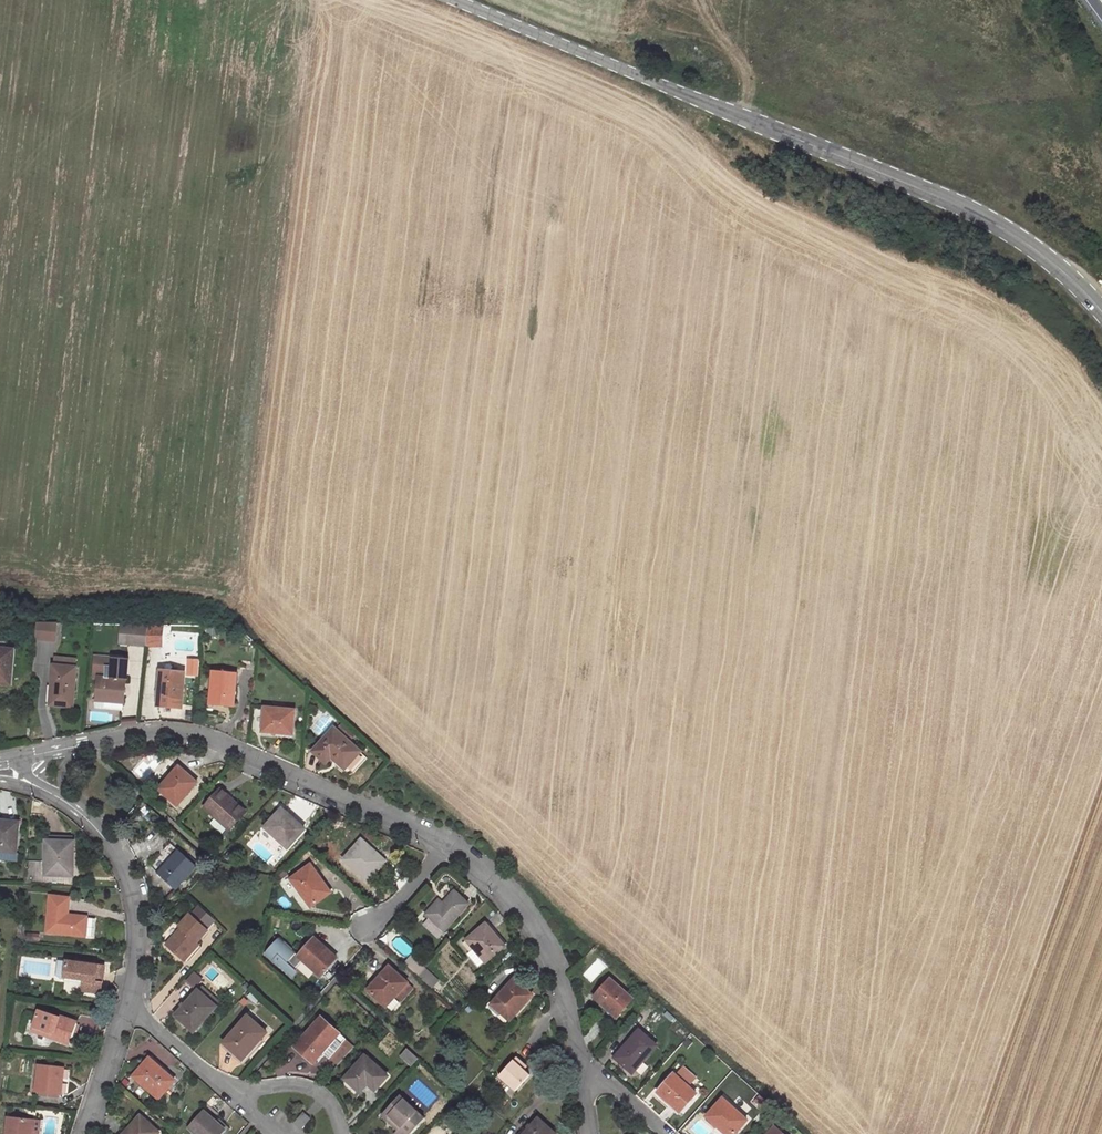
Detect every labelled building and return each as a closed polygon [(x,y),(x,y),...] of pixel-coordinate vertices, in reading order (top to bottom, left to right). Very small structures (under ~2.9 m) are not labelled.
[(40,642),(58,642),(58,624),(40,623),(40,642)] [(125,625),(124,644),(145,645),(145,626),(125,625)] [(152,626),(151,646),(162,647),(164,627),(152,626)] [(0,648),(0,684),(7,685),(10,649),(0,648)] [(128,660),(111,659),(110,679),(98,678),(96,702),(105,703),(123,704),(124,680),(126,680),(128,660)] [(72,667),(49,665),(46,696),(69,698),(72,667)] [(186,673),(161,671),(158,706),(183,709),(186,673)] [(232,673),(208,671),(206,703),(229,705),(232,673)] [(291,711),(260,707),(258,733),(289,736),(291,711)] [(358,752),(331,730),(312,753),(319,759),(325,753),(329,757),(343,769),(358,752)] [(325,753),(319,759),(324,763),(329,757),(325,753)] [(195,786),(177,770),(157,792),(175,808),(195,786)] [(246,813),(222,790),(204,807),(228,831),(246,813)] [(289,819),(280,810),(264,827),(286,848),(304,829),(291,816),(289,819)] [(0,821),(0,852),(13,853),(16,823),(0,821)] [(71,841),(44,841),(42,874),(70,875),(71,841)] [(383,862),(360,841),(341,861),(355,873),(357,870),(367,879),(383,862)] [(185,860),(176,852),(155,876),(172,892),(194,868),(192,866),(185,860)] [(194,864),(187,857),(185,860),(192,866),(194,864)] [(329,894),(310,866),(290,880),(309,908),(329,894)] [(442,932),(467,904),(452,891),(440,904),(436,901),(424,915),(429,920),(442,932)] [(45,932),(83,936),(91,937),(93,918),(84,917),(85,916),(65,914),(68,898),(48,896),(45,932)] [(207,931),(189,915),(177,929),(179,931),(166,946),(183,962),(197,946),(195,944),(207,931)] [(423,926),(436,938),(442,932),(429,920),(423,926)] [(504,947),(486,925),(467,942),(486,964),(504,947)] [(290,963),(297,955),(279,939),(265,955),(294,979),(300,971),(290,963)] [(337,959),(314,939),(297,957),(320,978),(337,959)] [(405,966),(418,977),(424,970),(411,959),(405,966)] [(58,961),(56,977),(61,980),(65,981),(65,979),(68,962),(58,961)] [(65,979),(85,982),(88,982),(86,994),(100,996),(105,969),(68,962),(65,979)] [(368,990),(387,1007),(393,1013),(415,989),(389,966),(368,990)] [(631,996),(608,976),(591,994),(614,1015),(631,996)] [(532,996),(515,980),(492,1005),(510,1021),(532,996)] [(215,1009),(196,993),(174,1018),(192,1034),(215,1009)] [(77,1022),(38,1009),(32,1027),(52,1034),(51,1037),(69,1043),(77,1022)] [(265,1034),(246,1018),(222,1045),(241,1061),(265,1034)] [(340,1035),(322,1019),(295,1049),(313,1065),(323,1054),(340,1035)] [(654,1044),(636,1029),(611,1056),(629,1072),(654,1044)] [(323,1054),(337,1066),(354,1047),(340,1035),(323,1054)] [(400,1055),(411,1065),(419,1057),(407,1047),(400,1055)] [(526,1063),(518,1055),(500,1075),(516,1089),(531,1073),(522,1067),(526,1063)] [(172,1080),(149,1056),(130,1073),(153,1098),(172,1080)] [(389,1076),(366,1057),(347,1080),(362,1093),(369,1085),(376,1091),(389,1076)] [(35,1091),(48,1092),(48,1094),(60,1096),(64,1067),(38,1064),(35,1091)] [(696,1091),(673,1070),(656,1088),(679,1109),(696,1091)] [(401,1094),(389,1108),(406,1123),(402,1127),(396,1133),(397,1133),(411,1133),(426,1117),(401,1094)] [(721,1096),(704,1115),(725,1133),(731,1133),(745,1118),(721,1096)] [(406,1123),(389,1108),(385,1112),(402,1127),(406,1123)] [(204,1111),(188,1128),(195,1133),(221,1133),(225,1129),(204,1111)] [(302,1129),(311,1119),(304,1114),(295,1124),(302,1129)] [(142,1115),(126,1133),(161,1133),(162,1133),(142,1115)] [(8,1117),(6,1133),(31,1133),(33,1120),(8,1117)] [(538,1118),(524,1133),(557,1133),(538,1118)] [(773,1125),(765,1133),(783,1133),(773,1125)]
